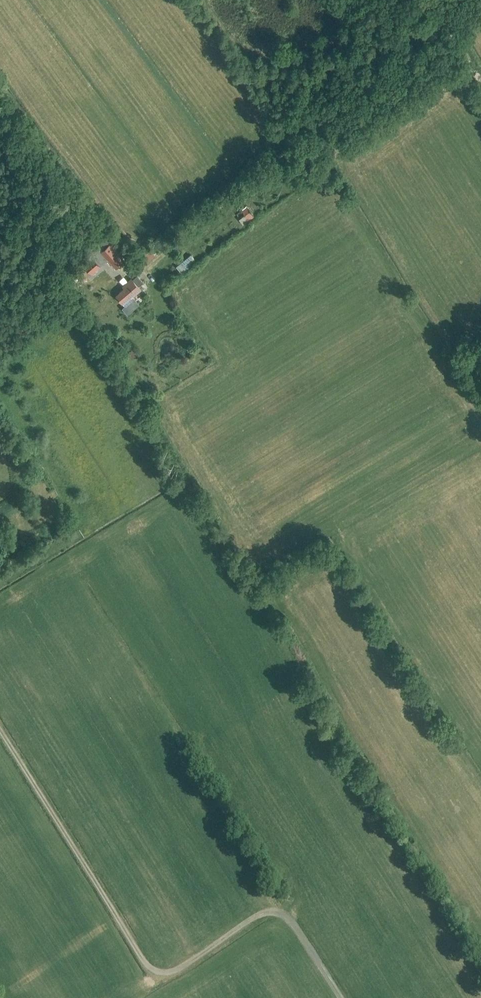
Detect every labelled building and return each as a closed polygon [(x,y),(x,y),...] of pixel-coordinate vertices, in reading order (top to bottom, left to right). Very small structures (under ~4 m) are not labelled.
[(258,216),(264,210),(255,201),(249,207),(258,216)] [(254,216),(247,206),(242,210),(245,214),(239,218),(243,224),(254,216)] [(110,244),(101,252),(116,268),(125,260),(110,244)] [(154,256),(150,251),(137,260),(141,265),(154,256)] [(191,254),(177,265),(182,272),(196,261),(191,254)] [(100,266),(94,259),(85,266),(91,273),(100,266)] [(133,297),(141,290),(138,286),(144,282),(138,275),(132,280),(131,279),(123,286),(125,288),(116,296),(126,306),(135,298),(133,297)] [(134,349),(128,354),(132,359),(138,354),(134,349)]
